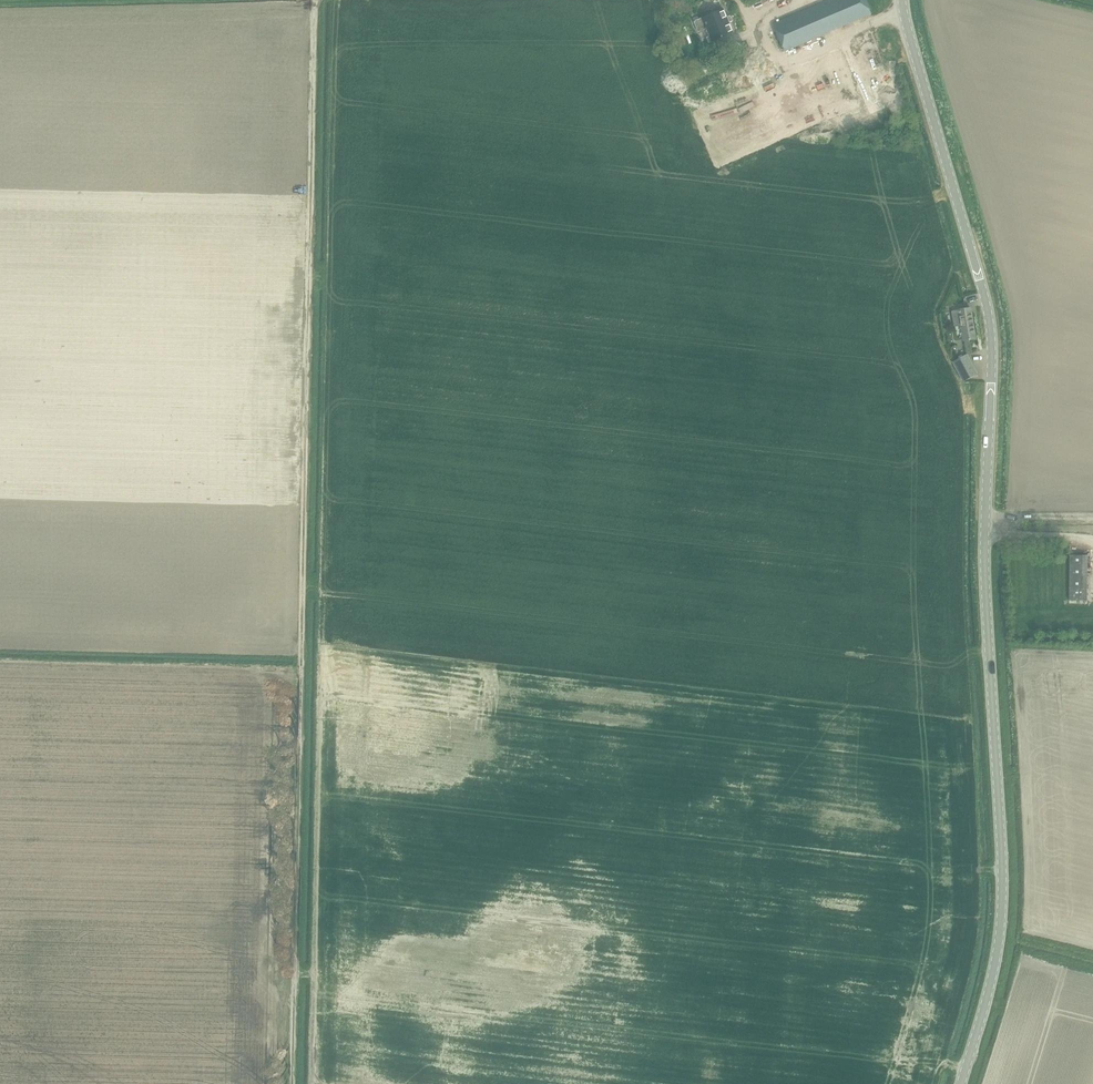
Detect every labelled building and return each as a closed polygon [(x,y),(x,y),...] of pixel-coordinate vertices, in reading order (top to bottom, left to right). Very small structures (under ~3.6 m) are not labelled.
[(871,13),(865,0),(832,0),(774,25),(785,50),(871,13)] [(713,42),(734,33),(723,9),(703,18),(694,21),(698,32),(707,28),(713,42)] [(883,41),(877,43),(881,55),(887,53),(883,41)] [(965,340),(976,339),(971,307),(960,309),(960,310),(954,311),(955,322),(962,321),(965,340)] [(964,382),(977,374),(967,354),(953,362),(964,382)] [(1087,601),(1087,557),(1070,557),(1070,601),(1087,601)]
